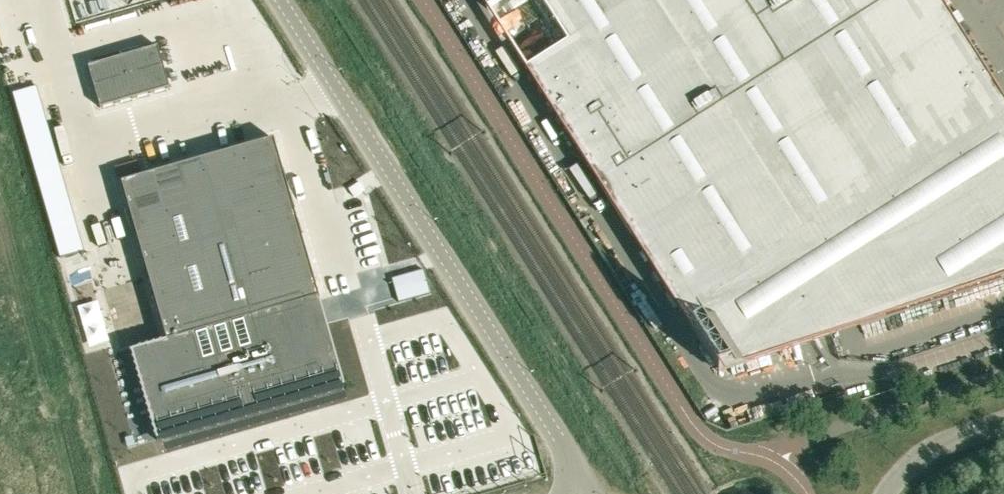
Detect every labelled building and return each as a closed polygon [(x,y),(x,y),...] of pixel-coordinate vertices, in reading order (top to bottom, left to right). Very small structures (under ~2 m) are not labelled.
[(488,9),(501,0),(482,0),(488,9)] [(566,41),(525,68),(577,150),(602,134),(608,144),(625,133),(683,223),(641,250),(719,372),(814,341),(860,325),(1003,278),(1003,277),(1003,102),(988,76),(989,76),(957,26),(940,0),(540,0),(566,41)] [(147,54),(90,70),(101,109),(159,92),(147,54)] [(280,134),(121,179),(168,343),(130,354),(127,354),(155,452),(336,400),(315,329),(297,335),(289,308),(327,297),(280,134)] [(84,252),(70,202),(46,209),(60,259),(84,252)]
